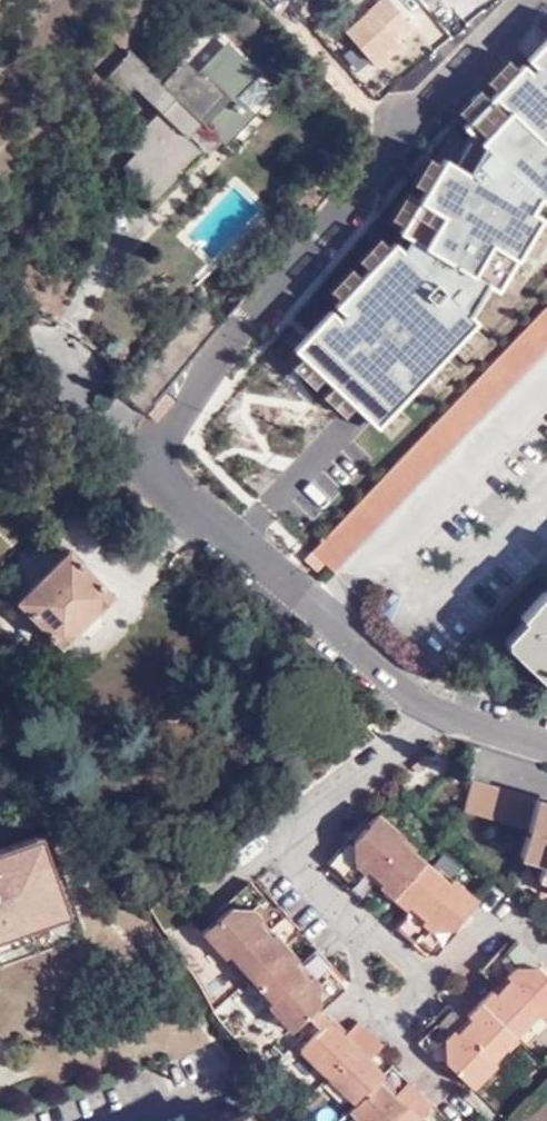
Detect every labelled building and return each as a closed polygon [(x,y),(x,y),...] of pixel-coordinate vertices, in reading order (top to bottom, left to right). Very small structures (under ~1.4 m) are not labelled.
[(412,27),(389,0),(380,0),(370,9),(344,31),(372,62),(378,68),(402,47),(396,41),(412,27)] [(518,72),(525,79),(546,56),(546,41),(518,72)] [(131,51),(107,75),(126,93),(133,86),(160,111),(127,145),(135,153),(122,168),(134,179),(129,184),(152,206),(204,152),(186,136),(202,120),(226,143),(254,113),(235,95),(258,70),(227,42),(204,67),(209,72),(204,77),(184,58),(162,81),(131,51)] [(332,406),(345,418),(367,439),(387,418),(404,401),(397,393),(460,326),(478,297),(521,222),(529,210),(546,191),(546,56),(525,79),(521,83),(461,147),(444,176),(400,250),(392,261),(356,301),(375,320),(346,366),(359,378),(332,406)] [(499,71),(477,95),(487,104),(509,81),(499,71)] [(458,135),(454,140),(461,147),(521,83),(514,76),(509,81),(487,104),(480,111),(458,135)] [(470,101),(448,125),(458,135),(480,111),(470,101)] [(419,168),(402,196),(415,203),(431,175),(419,168)] [(393,239),(390,244),(400,250),(444,176),(434,170),(431,175),(415,203),(409,211),(393,239)] [(529,210),(537,217),(541,212),(546,207),(546,191),(529,210)] [(397,204),(381,231),(393,239),(409,211),(397,204)] [(521,222),(478,297),(488,303),(491,298),(507,270),(513,261),(529,234),(532,229),(521,222)] [(529,234),(513,261),(524,269),(540,241),(529,234)] [(370,249),(349,272),(359,282),(380,259),(370,249)] [(330,313),(325,317),(334,325),(356,301),(392,261),(385,254),(380,259),(359,282),(352,289),(330,313)] [(507,270),(491,298),(503,305),(519,277),(507,270)] [(342,280),(320,303),(330,313),(352,289),(342,280)] [(321,321),(285,361),(292,368),(314,390),(322,396),(332,406),(359,378),(346,366),(375,320),(356,301),(334,325),(329,329),(321,321)] [(338,569),(546,352),(546,311),(318,550),(338,569)] [(460,326),(397,393),(404,401),(414,390),(436,367),(442,361),(464,338),(468,334),(460,326)] [(464,338),(442,361),(452,371),(474,348),(464,338)] [(436,367),(414,390),(425,400),(446,376),(436,367)] [(292,368),(283,379),(305,400),(314,390),(292,368)] [(120,392),(146,412),(151,405),(126,386),(120,392)] [(322,396),(312,406),(335,429),(345,418),(332,406),(322,396)] [(367,439),(377,449),(397,428),(387,418),(367,439)] [(112,596),(63,550),(18,600),(63,645),(112,596)] [(337,571),(338,569),(318,550),(309,559),(320,570),(328,561),(337,571)] [(525,619),(532,627),(517,643),(546,671),(546,595),(525,619)] [(525,619),(506,636),(507,644),(546,682),(546,671),(517,643),(532,627),(525,619)] [(474,779),(466,808),(531,827),(522,856),(544,863),(542,869),(546,870),(546,801),(474,779)] [(404,832),(381,812),(367,825),(362,822),(329,860),(334,864),(331,868),(362,895),(376,879),(414,912),(399,928),(430,955),(433,952),(437,956),(472,919),(467,914),(479,899),(457,879),(452,885),(398,838),(404,832)] [(83,936),(87,928),(51,830),(0,848),(0,965),(83,936)] [(288,912),(258,880),(252,885),(249,881),(211,915),(216,920),(203,932),(225,958),(231,952),(275,1000),(269,1005),(293,1030),(307,1017),(311,1021),(348,988),(344,983),(350,978),(320,946),(305,960),(272,927),(288,912)] [(520,938),(516,943),(513,940),(484,969),(499,984),(464,1020),(450,1005),(421,1033),(424,1036),(420,1041),(456,1077),(460,1073),(473,1086),(494,1064),(490,1058),(539,1009),(545,1013),(546,1011),(546,964),(520,938)] [(322,1036),(336,1022),(335,1020),(320,1034),(322,1036)] [(332,1079),(375,1035),(363,1023),(351,1036),(336,1022),(322,1036),(320,1034),(303,1050),(332,1079)] [(332,1079),(358,1105),(388,1073),(375,1060),(388,1048),(375,1035),(332,1079)] [(424,1092),(414,1082),(401,1094),(386,1080),(390,1076),(388,1073),(358,1105),(360,1107),(354,1113),(362,1120),(397,1120),(424,1092)] [(424,1092),(397,1120),(429,1120),(441,1108),(424,1092)] [(254,1109),(233,1120),(230,1115),(219,1120),(260,1120),(254,1109)]
